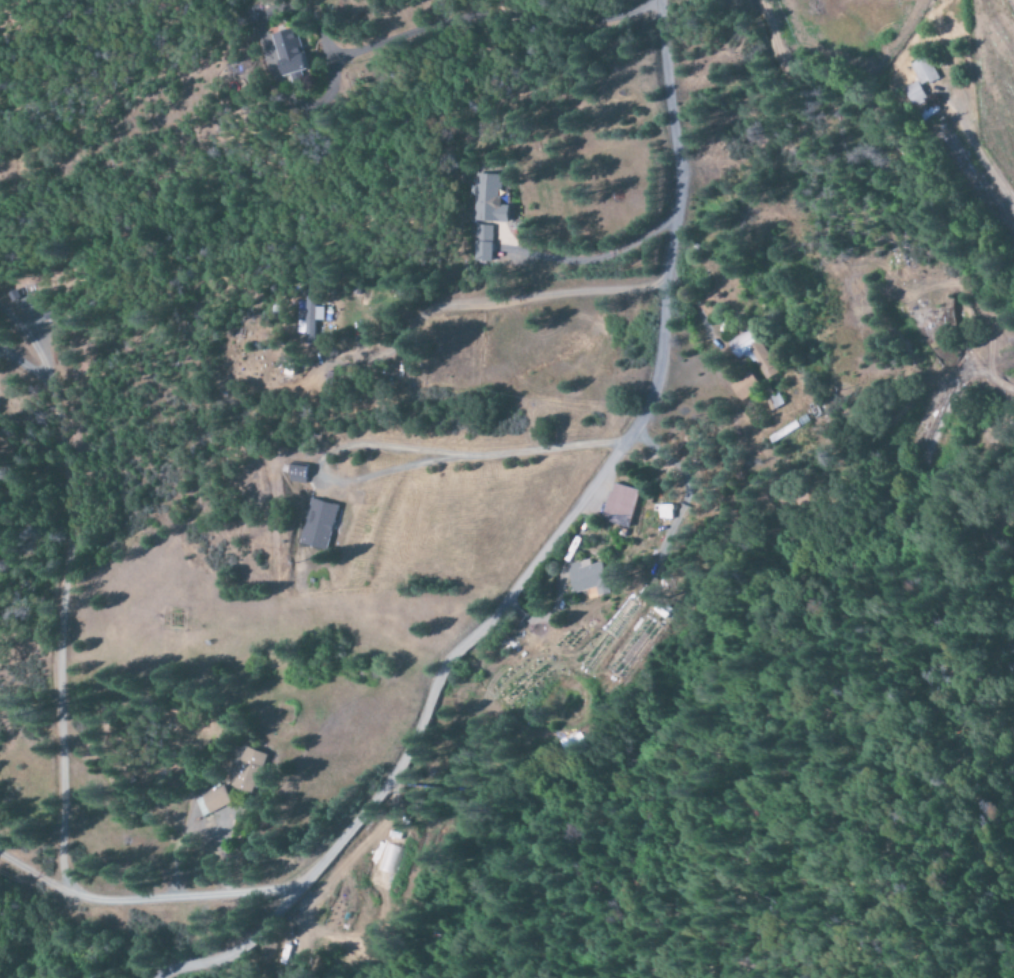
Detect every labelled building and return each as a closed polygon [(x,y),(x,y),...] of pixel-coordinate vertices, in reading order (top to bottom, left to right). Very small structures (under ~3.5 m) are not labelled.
[(272,35),(283,77),(309,71),(299,29),(272,35)] [(939,79),(928,57),(909,66),(920,88),(939,79)] [(926,100),(917,82),(902,89),(912,108),(926,100)] [(469,262),(491,263),(492,223),(510,224),(510,206),(502,205),(503,175),(472,174),(469,262)] [(315,345),(314,321),(331,321),(330,308),(315,308),(315,300),(294,300),(296,345),(315,345)] [(724,344),(733,362),(749,354),(764,381),(777,374),(753,329),(724,344)] [(730,387),(742,402),(761,387),(750,372),(730,387)] [(307,479),(308,468),(290,465),(288,477),(307,479)] [(602,521),(630,529),(642,491),(613,483),(602,521)] [(299,544),(328,551),(339,506),(310,499),(299,544)] [(673,520),(673,506),(658,506),(659,520),(673,520)] [(604,562),(591,565),(589,560),(567,566),(574,594),(597,588),(600,597),(612,594),(604,562)] [(229,787),(256,796),(270,755),(243,746),(229,787)] [(202,818),(231,804),(223,786),(194,800),(202,818)]
